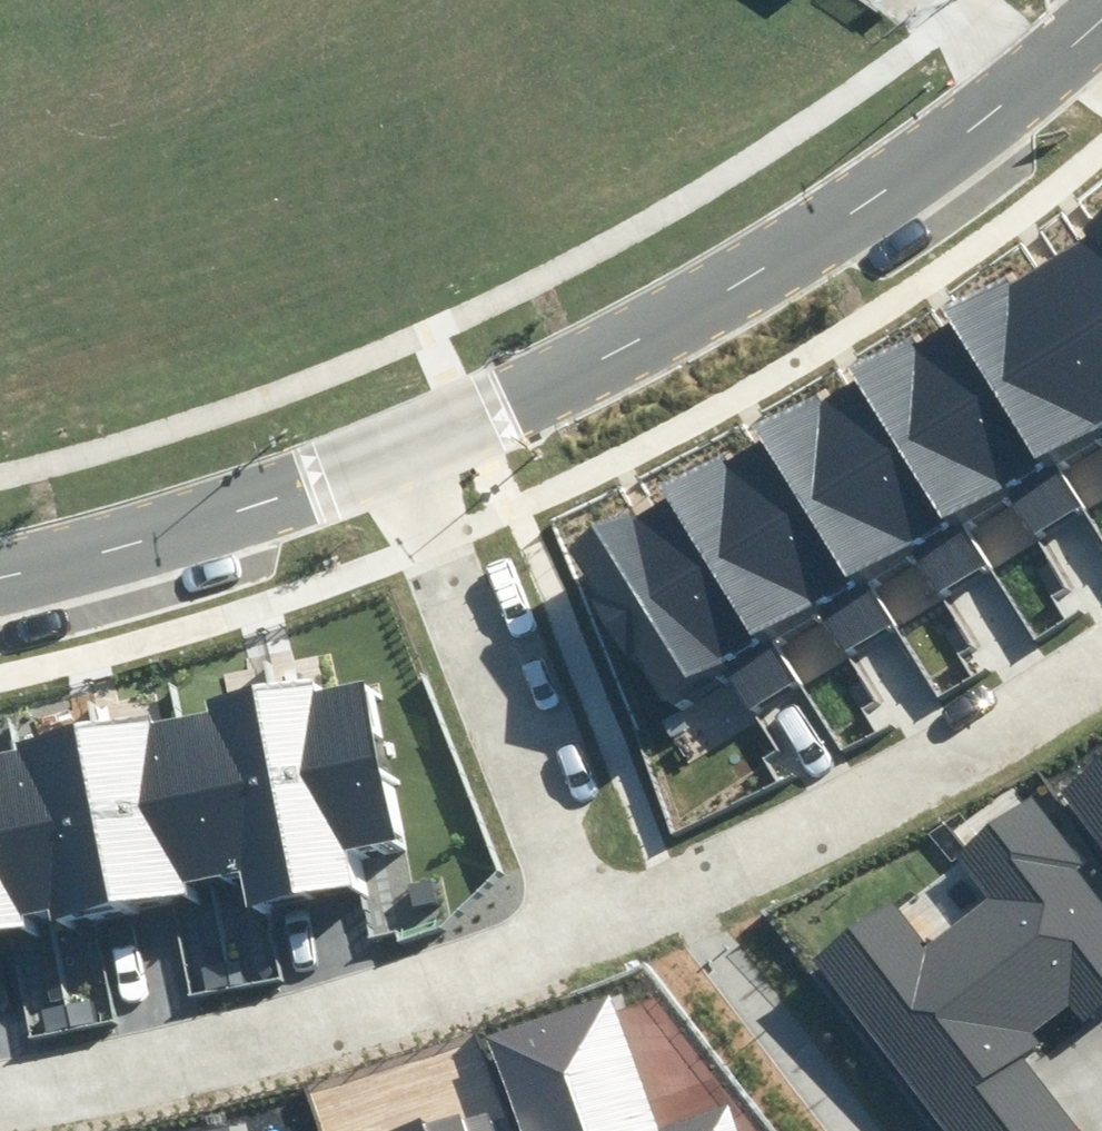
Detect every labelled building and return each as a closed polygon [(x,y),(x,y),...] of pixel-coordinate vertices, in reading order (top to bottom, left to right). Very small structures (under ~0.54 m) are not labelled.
[(1047,252),(1101,341),(1101,218),(1047,252)] [(957,307),(1051,458),(1099,429),(1101,433),(1101,341),(1047,252),(957,307)] [(957,307),(859,368),(954,522),(1013,486),(1041,531),(1081,507),(1051,458),(957,307)] [(859,368),(766,425),(861,579),(914,547),(942,592),(982,567),(954,522),(859,368)] [(766,425),(667,485),(763,639),(821,603),(849,649),(889,625),(861,579),(766,425)] [(667,485),(568,546),(663,700),(722,664),(750,710),(791,685),(763,639),(667,485)] [(393,860),(358,679),(272,694),(311,895),(351,884),(348,868),(393,860)] [(311,895),(272,694),(186,710),(221,890),(244,886),(248,906),(311,895)] [(221,890),(186,710),(99,726),(133,907),(221,890)] [(133,907),(99,726),(18,742),(53,922),(133,907)] [(18,742),(0,745),(0,932),(53,922),(18,742)] [(1101,843),(1101,764),(1064,792),(1101,843)] [(955,916),(1039,1023),(1074,995),(1091,1017),(1101,1007),(1101,899),(1085,877),(1099,866),(1035,786),(944,858),(977,899),(955,916)] [(1039,1023),(955,916),(928,938),(898,900),(825,957),(963,1130),(1062,1130),(1024,1083),(1000,1054),(1039,1023)] [(522,1130),(734,1130),(725,1106),(658,1129),(611,995),(490,1037),(522,1130)] [(473,1116),(430,1130),(478,1130),(473,1116)]
